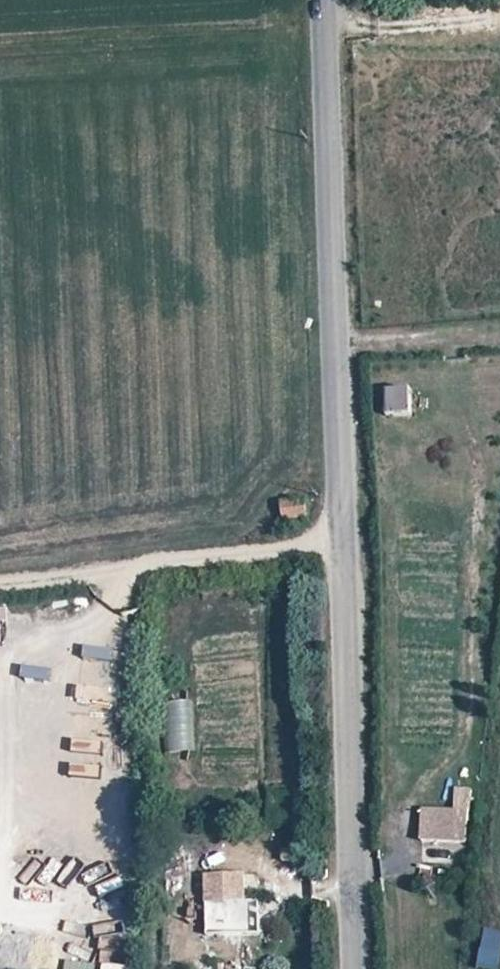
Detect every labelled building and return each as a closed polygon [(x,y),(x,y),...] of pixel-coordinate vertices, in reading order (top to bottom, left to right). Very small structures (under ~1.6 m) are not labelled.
[(412,412),(412,387),(387,387),(387,413),(412,412)] [(283,517),(307,516),(306,498),(282,500),(283,517)] [(193,700),(165,700),(165,750),(192,750),(193,700)] [(472,790),(457,789),(454,811),(423,807),(419,838),(467,843),(472,790)] [(257,872),(206,872),(206,901),(224,901),(224,911),(245,911),(245,901),(257,901),(257,872)] [(245,911),(224,911),(224,929),(258,929),(258,911),(245,911)] [(481,929),(480,966),(499,967),(499,929),(481,929)]
